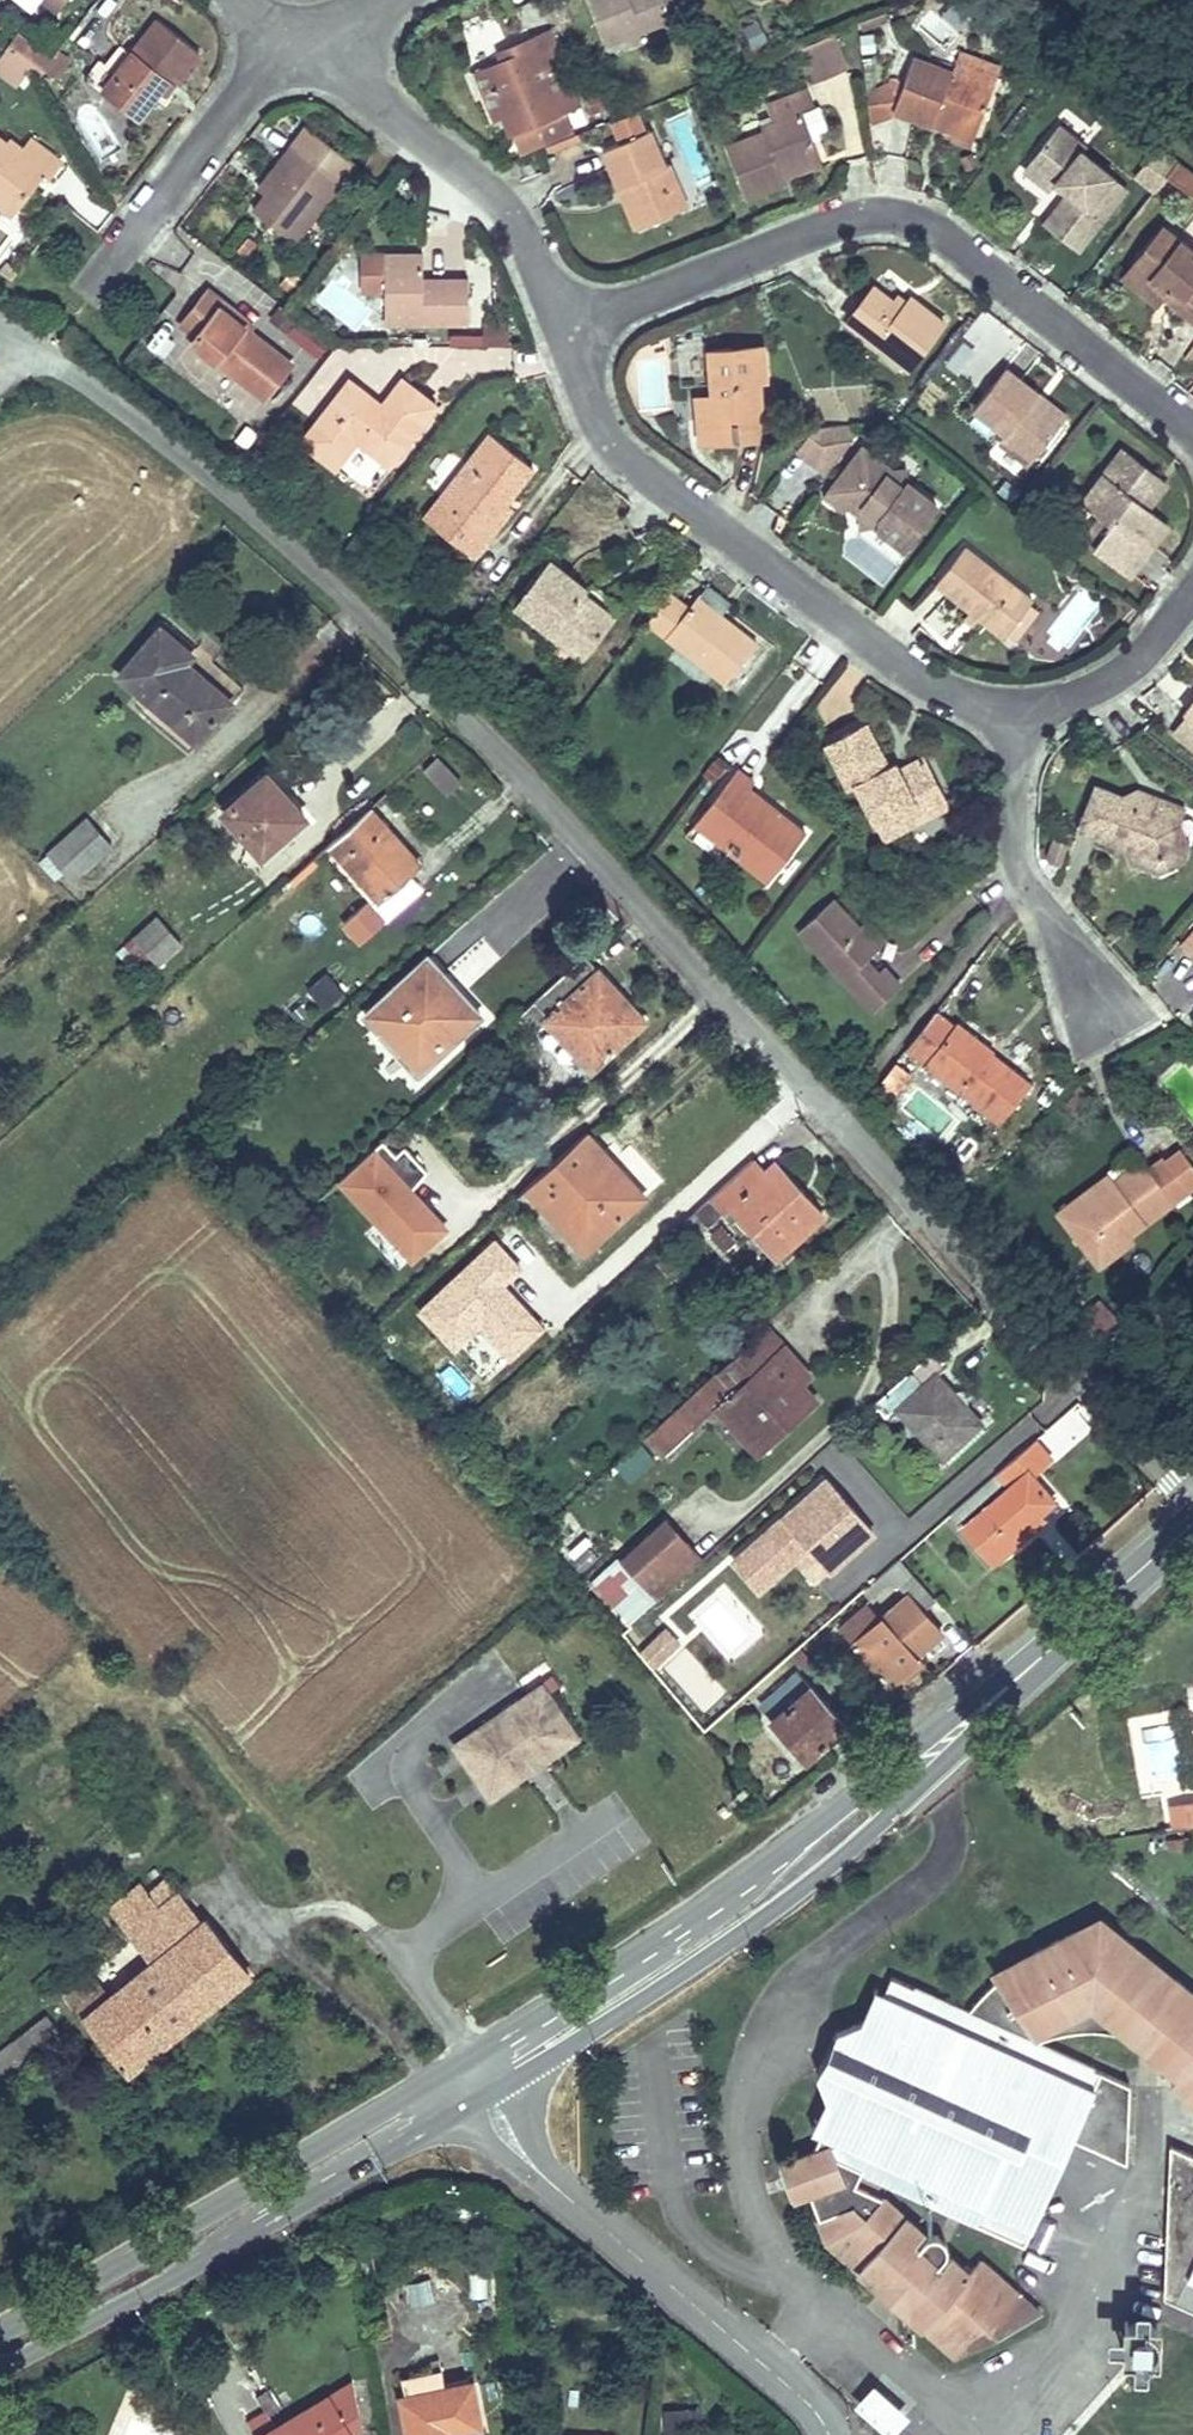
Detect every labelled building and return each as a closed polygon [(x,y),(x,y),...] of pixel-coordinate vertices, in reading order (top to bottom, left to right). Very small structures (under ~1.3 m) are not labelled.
[(41,0),(54,11),(63,0),(41,0)] [(608,42),(670,19),(667,12),(686,5),(684,0),(591,0),(608,42)] [(686,5),(667,12),(670,19),(689,12),(686,5)] [(756,16),(738,23),(747,46),(764,39),(756,16)] [(198,50),(155,22),(118,77),(124,81),(112,100),(137,117),(165,74),(177,82),(198,50)] [(70,54),(15,27),(0,57),(0,75),(20,85),(31,63),(59,77),(70,54)] [(580,106),(549,29),(498,49),(501,57),(473,68),(493,121),(505,116),(512,133),(566,112),(580,106)] [(834,31),(796,44),(809,80),(846,67),(834,31)] [(913,57),(893,110),(928,123),(932,114),(976,131),(1000,67),(962,53),(955,72),(913,57)] [(177,82),(165,74),(155,89),(167,97),(177,82)] [(106,96),(112,100),(124,81),(118,77),(106,96)] [(891,83),(868,96),(872,125),(893,110),(904,82),(893,78),(891,83)] [(726,145),(746,197),(785,182),(783,178),(780,170),(819,155),(802,112),(815,107),(808,89),(765,104),(772,123),(761,126),(763,132),(726,145)] [(649,131),(644,133),(636,111),(612,120),(622,142),(602,150),(617,186),(619,186),(630,181),(646,223),(687,206),(669,164),(664,166),(649,131)] [(566,112),(512,133),(519,152),(573,132),(566,112)] [(932,114),(928,123),(954,133),(952,140),(971,146),(976,131),(932,114)] [(1086,146),(1058,125),(1030,158),(1055,179),(1055,178),(1068,189),(1058,202),(1077,217),(1060,237),(1073,248),(1124,185),(1083,150),(1086,146)] [(272,187),(254,210),(294,242),(355,164),(308,126),(264,180),(272,187)] [(16,206),(42,171),(48,176),(60,161),(31,139),(20,153),(0,138),(0,194),(16,206)] [(1155,144),(1145,162),(1165,174),(1175,156),(1155,144)] [(819,155),(780,170),(783,178),(823,165),(819,155)] [(1055,179),(1030,158),(1023,167),(1047,187),(1055,178),(1055,179)] [(531,159),(521,163),(525,174),(535,171),(531,159)] [(1192,196),(1192,171),(1177,160),(1165,176),(1192,196)] [(272,187),(264,180),(257,189),(264,196),(272,187)] [(646,223),(630,181),(619,186),(635,227),(646,223)] [(0,194),(0,207),(9,215),(16,206),(0,194)] [(1077,217),(1058,202),(1041,221),(1060,237),(1077,217)] [(1180,237),(1162,224),(1154,234),(1172,247),(1180,237)] [(1132,260),(1148,274),(1143,281),(1162,297),(1171,285),(1179,292),(1174,298),(1192,311),(1192,310),(1192,248),(1180,237),(1172,247),(1154,234),(1132,260)] [(423,254),(385,253),(385,321),(468,322),(468,280),(424,278),(423,254)] [(1163,297),(1143,281),(1148,274),(1132,260),(1119,276),(1156,306),(1163,297)] [(1192,311),(1174,298),(1179,292),(1171,285),(1162,297),(1192,322),(1192,310),(1192,311)] [(873,289),(849,321),(907,366),(942,323),(910,298),(901,310),(873,289)] [(209,291),(182,325),(196,336),(193,340),(264,397),(290,363),(218,307),(222,301),(209,291)] [(892,292),(887,299),(901,310),(907,303),(892,292)] [(254,325),(222,301),(218,307),(250,331),(254,325)] [(765,344),(712,349),(714,380),(720,380),(721,392),(715,392),(711,393),(713,437),(737,436),(736,427),(740,426),(739,422),(764,420),(761,378),(768,377),(765,344)] [(1005,369),(974,408),(1005,432),(1000,439),(1029,463),(1060,424),(1031,401),(1037,393),(1005,369)] [(330,407),(303,441),(319,455),(327,445),(342,456),(355,441),(388,467),(435,407),(401,379),(380,404),(358,387),(337,413),(330,407)] [(350,381),(330,406),(337,412),(358,387),(350,381)] [(713,437),(711,393),(698,394),(701,439),(713,437)] [(1067,416),(1037,393),(1031,401),(1060,424),(1067,416)] [(829,473),(849,430),(814,414),(794,457),(829,473)] [(764,435),(764,420),(739,422),(740,426),(736,427),(737,436),(764,435)] [(490,437),(443,497),(450,504),(435,524),(476,559),(492,539),(484,533),(532,470),(490,437)] [(327,445),(319,455),(333,467),(342,456),(327,445)] [(1122,447),(1114,457),(1136,475),(1144,464),(1122,447)] [(863,448),(826,494),(842,506),(846,501),(853,506),(865,504),(880,516),(878,527),(904,546),(936,505),(908,483),(903,489),(886,475),(891,469),(863,448)] [(1114,457),(1083,498),(1101,512),(1112,520),(1095,543),(1131,572),(1169,524),(1148,508),(1140,501),(1159,476),(1144,464),(1136,475),(1114,457)] [(891,469),(886,475),(903,489),(908,483),(905,467),(891,469)] [(1159,476),(1140,501),(1148,508),(1167,483),(1159,476)] [(450,504),(443,497),(426,518),(435,524),(450,504)] [(865,504),(853,506),(859,513),(859,525),(871,521),(878,527),(880,516),(865,504)] [(505,505),(484,533),(492,539),(514,511),(505,505)] [(1112,520),(1101,512),(1084,535),(1095,543),(1112,520)] [(964,546),(936,582),(971,609),(979,615),(1004,635),(1007,631),(1030,602),(1032,599),(964,546)] [(551,564),(518,606),(578,653),(606,618),(579,598),(584,592),(586,590),(551,564)] [(584,592),(579,598),(606,618),(611,612),(584,592)] [(669,594),(647,621),(725,683),(756,643),(696,597),(687,608),(669,594)] [(1030,602),(1007,631),(1015,637),(1037,608),(1030,602)] [(979,615),(971,609),(966,616),(975,622),(979,615)] [(158,629),(119,674),(194,740),(228,701),(185,662),(190,656),(158,629)] [(1187,712),(1190,714),(1175,735),(1192,749),(1192,704),(1187,712)] [(865,721),(826,742),(848,786),(856,783),(876,821),(915,802),(922,817),(949,804),(924,754),(899,768),(891,772),(865,721)] [(434,753),(420,769),(451,794),(464,778),(434,753)] [(895,760),(887,764),(891,772),(899,768),(895,760)] [(737,768),(700,816),(773,872),(805,831),(776,808),(771,815),(744,795),(749,787),(754,781),(737,768)] [(265,775),(222,811),(260,854),(302,817),(265,775)] [(749,787),(744,795),(771,815),(776,808),(749,787)] [(1098,787),(1081,829),(1123,846),(1137,851),(1132,862),(1158,872),(1164,855),(1185,861),(1189,847),(1179,825),(1185,811),(1163,800),(1156,814),(1146,812),(1141,791),(1124,797),(1098,787)] [(1156,814),(1163,800),(1141,791),(1146,812),(1156,814)] [(915,802),(876,821),(884,837),(922,817),(915,802)] [(367,809),(329,844),(379,899),(371,906),(367,902),(344,923),(361,943),(422,888),(407,872),(417,864),(367,809)] [(773,872),(700,816),(694,824),(768,880),(773,872)] [(83,819),(58,842),(82,868),(108,845),(83,819)] [(1132,862),(1137,851),(1123,846),(1132,862)] [(1158,872),(1185,861),(1164,855),(1158,872)] [(835,898),(800,930),(873,1009),(903,983),(887,966),(882,970),(874,978),(861,963),(869,956),(879,946),(878,946),(861,927),(835,898)] [(157,916),(133,937),(158,963),(181,943),(157,916)] [(868,920),(861,927),(878,946),(886,939),(868,920)] [(106,946),(100,952),(107,961),(114,955),(106,946)] [(585,953),(517,1016),(531,1032),(545,1019),(590,1068),(646,1019),(629,999),(623,1006),(609,993),(616,985),(585,953)] [(429,956),(366,1012),(380,1029),(386,1024),(415,1057),(432,1042),(439,1050),(478,1016),(450,984),(443,990),(434,981),(441,975),(429,956)] [(882,970),(869,956),(861,963),(874,978),(882,970)] [(328,970),(306,990),(324,1011),(347,991),(328,970)] [(441,975),(434,981),(443,990),(450,984),(441,975)] [(616,985),(609,993),(623,1006),(629,999),(616,985)] [(936,1011),(906,1048),(1000,1123),(1030,1085),(1001,1061),(996,1067),(986,1060),(991,1053),(993,1051),(956,1021),(953,1025),(936,1011)] [(991,1053),(986,1060),(996,1067),(1001,1061),(991,1053)] [(897,1095),(908,1068),(889,1061),(878,1087),(897,1095)] [(586,1130),(577,1138),(616,1180),(624,1172),(586,1130)] [(577,1138),(526,1185),(584,1249),(644,1195),(624,1172),(616,1180),(577,1138)] [(426,1172),(403,1147),(394,1155),(381,1141),(341,1178),(411,1254),(442,1226),(413,1195),(411,1198),(405,1191),(426,1172)] [(1162,1157),(1184,1186),(1192,1180),(1192,1166),(1177,1145),(1162,1157)] [(1162,1157),(1147,1167),(1174,1201),(1187,1190),(1184,1186),(1162,1157)] [(750,1158),(694,1210),(708,1226),(722,1212),(730,1205),(748,1224),(776,1253),(821,1213),(807,1197),(802,1201),(768,1164),(760,1170),(750,1158)] [(774,1159),(768,1164),(802,1201),(807,1197),(774,1159)] [(1075,1199),(1057,1212),(1099,1267),(1135,1241),(1130,1233),(1174,1201),(1147,1167),(1142,1160),(1114,1181),(1081,1206),(1075,1199)] [(1108,1173),(1075,1199),(1081,1206),(1114,1181),(1108,1173)] [(748,1224),(730,1205),(722,1212),(739,1231),(748,1224)] [(708,1226),(694,1210),(682,1220),(696,1236),(708,1226)] [(289,1226),(277,1236),(289,1249),(300,1239),(289,1226)] [(770,1323),(715,1372),(730,1390),(712,1406),(756,1455),(819,1398),(777,1350),(786,1342),(770,1323)] [(932,1348),(874,1401),(887,1415),(897,1406),(943,1456),(980,1422),(935,1373),(945,1362),(932,1348)] [(859,1438),(847,1448),(851,1453),(863,1444),(859,1438)] [(1049,1456),(1034,1438),(997,1470),(1010,1484),(964,1524),(992,1559),(1035,1523),(1030,1517),(1053,1498),(1031,1471),(1049,1456)] [(624,1481),(655,1461),(642,1441),(611,1461),(624,1481)] [(872,1530),(825,1477),(733,1559),(758,1588),(802,1550),(798,1546),(804,1540),(829,1568),(872,1530)] [(670,1518),(624,1558),(658,1598),(704,1556),(670,1518)] [(909,1591),(851,1642),(888,1684),(905,1670),(902,1667),(945,1629),(927,1609),(938,1599),(912,1570),(900,1581),(909,1591)] [(657,1642),(650,1648),(659,1657),(665,1651),(657,1642)] [(758,1701),(771,1716),(808,1684),(797,1670),(758,1701)] [(541,1683),(453,1742),(489,1794),(512,1779),(508,1774),(549,1747),(552,1752),(576,1736),(541,1683)] [(771,1716),(770,1717),(804,1756),(842,1723),(808,1684),(771,1716)] [(552,1752),(549,1747),(508,1774),(512,1779),(552,1752)] [(1192,1823),(1192,1805),(1171,1808),(1173,1826),(1192,1823)] [(89,1981),(69,1997),(126,2070),(199,2015),(195,2009),(246,1971),(205,1917),(182,1934),(160,1907),(177,1894),(164,1879),(147,1891),(139,1881),(109,1905),(151,1960),(103,1996),(89,1981)] [(177,1894),(160,1907),(182,1934),(205,1917),(183,1890),(177,1894)] [(1127,2160),(1130,2083),(1036,2040),(1069,2030),(1094,2028),(1119,2030),(1143,2036),(1166,2047),(1187,2062),(1192,2067),(1192,1990),(1179,1978),(1173,1986),(1167,1992),(1159,1993),(1158,1987),(1151,1981),(1156,1974),(1160,1969),(1106,1925),(1070,1935),(1031,1954),(1005,1972),(969,2011),(892,1977),(885,1992),(874,2016),(863,2021),(838,2031),(820,2071),(828,2096),(832,2108),(821,2132),(813,2150),(788,2160),(783,2171),(791,2191),(801,2196),(810,2192),(828,2242),(836,2239),(846,2248),(841,2253),(859,2269),(863,2265),(881,2281),(897,2262),(924,2286),(908,2304),(926,2320),(922,2324),(941,2341),(971,2333),(986,2327),(998,2320),(1022,2303),(1026,2300),(981,2259),(969,2272),(952,2256),(943,2266),(939,2263),(948,2251),(948,2245),(944,2237),(931,2234),(919,2245),(915,2242),(924,2232),(883,2195),(856,2183),(863,2169),(1025,2242),(1037,2215),(1017,2161),(1036,2119),(1073,2136),(1127,2160)] [(1173,1986),(1156,1974),(1151,1981),(1158,1987),(1159,1993),(1167,1992),(1173,1986)] [(863,2021),(874,2016),(885,1992),(877,1989),(863,2021)] [(0,2052),(0,2073),(56,2029),(46,2015),(0,2052)] [(1187,2062),(1172,2080),(1182,2088),(1192,2074),(1192,2067),(1187,2062)] [(1182,2088),(1192,2097),(1192,2074),(1182,2088)] [(821,2132),(832,2108),(828,2096),(813,2129),(821,2132)] [(1017,2161),(1037,2215),(1073,2136),(1036,2119),(1017,2161)] [(1171,2144),(1170,2180),(1186,2187),(1166,2264),(1165,2294),(1192,2307),(1192,2154),(1171,2144)] [(1186,2187),(1170,2180),(1166,2264),(1186,2187)] [(836,2239),(828,2242),(841,2253),(846,2248),(836,2239)] [(924,2286),(897,2262),(881,2281),(863,2265),(859,2269),(922,2324),(926,2320),(908,2304),(924,2286)] [(411,2305),(433,2300),(428,2277),(405,2282),(411,2305)] [(1040,2312),(1026,2300),(1022,2303),(998,2320),(986,2327),(971,2333),(941,2341),(957,2355),(1040,2312)] [(1156,2350),(1160,2338),(1156,2326),(1148,2320),(1142,2319),(1130,2324),(1124,2331),(1123,2338),(1128,2350),(1136,2355),(1142,2356),(1151,2354),(1156,2350)] [(401,2397),(409,2434),(450,2434),(449,2432),(480,2426),(471,2383),(445,2388),(439,2360),(400,2377),(404,2397),(401,2397)] [(873,2381),(854,2403),(890,2434),(892,2434),(910,2414),(873,2381)] [(351,2383),(274,2428),(266,2414),(248,2425),(253,2434),(354,2434),(353,2433),(362,2427),(351,2383)] [(267,2385),(254,2393),(266,2414),(279,2406),(267,2385)] [(701,2426),(700,2409),(664,2410),(665,2428),(701,2426)] [(450,2434),(482,2434),(480,2426),(449,2432),(450,2434)]
